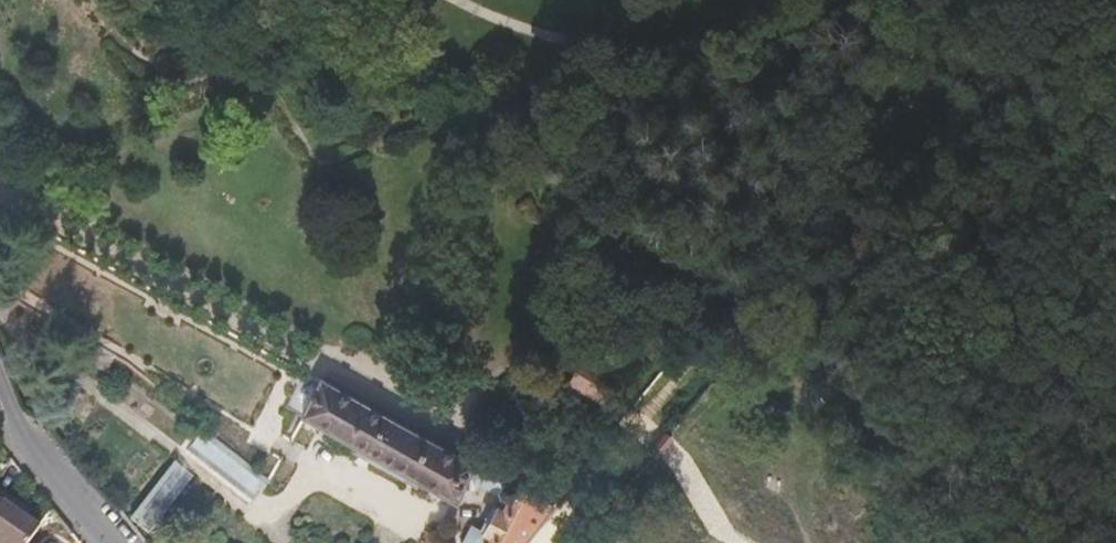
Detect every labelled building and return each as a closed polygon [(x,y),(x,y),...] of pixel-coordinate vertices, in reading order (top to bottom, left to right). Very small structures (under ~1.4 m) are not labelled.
[(601,387),(614,366),(584,345),(571,366),(601,387)] [(478,461),(322,373),(302,409),(458,495),(478,461)] [(265,475),(203,419),(182,444),(247,499),(265,475)] [(144,530),(190,471),(171,456),(128,515),(144,530)] [(559,505),(490,466),(485,477),(510,492),(508,501),(495,495),(482,519),(476,516),(461,540),(466,542),(523,542),(559,505)] [(15,510),(18,503),(0,491),(0,542),(22,542),(35,523),(15,510)]
